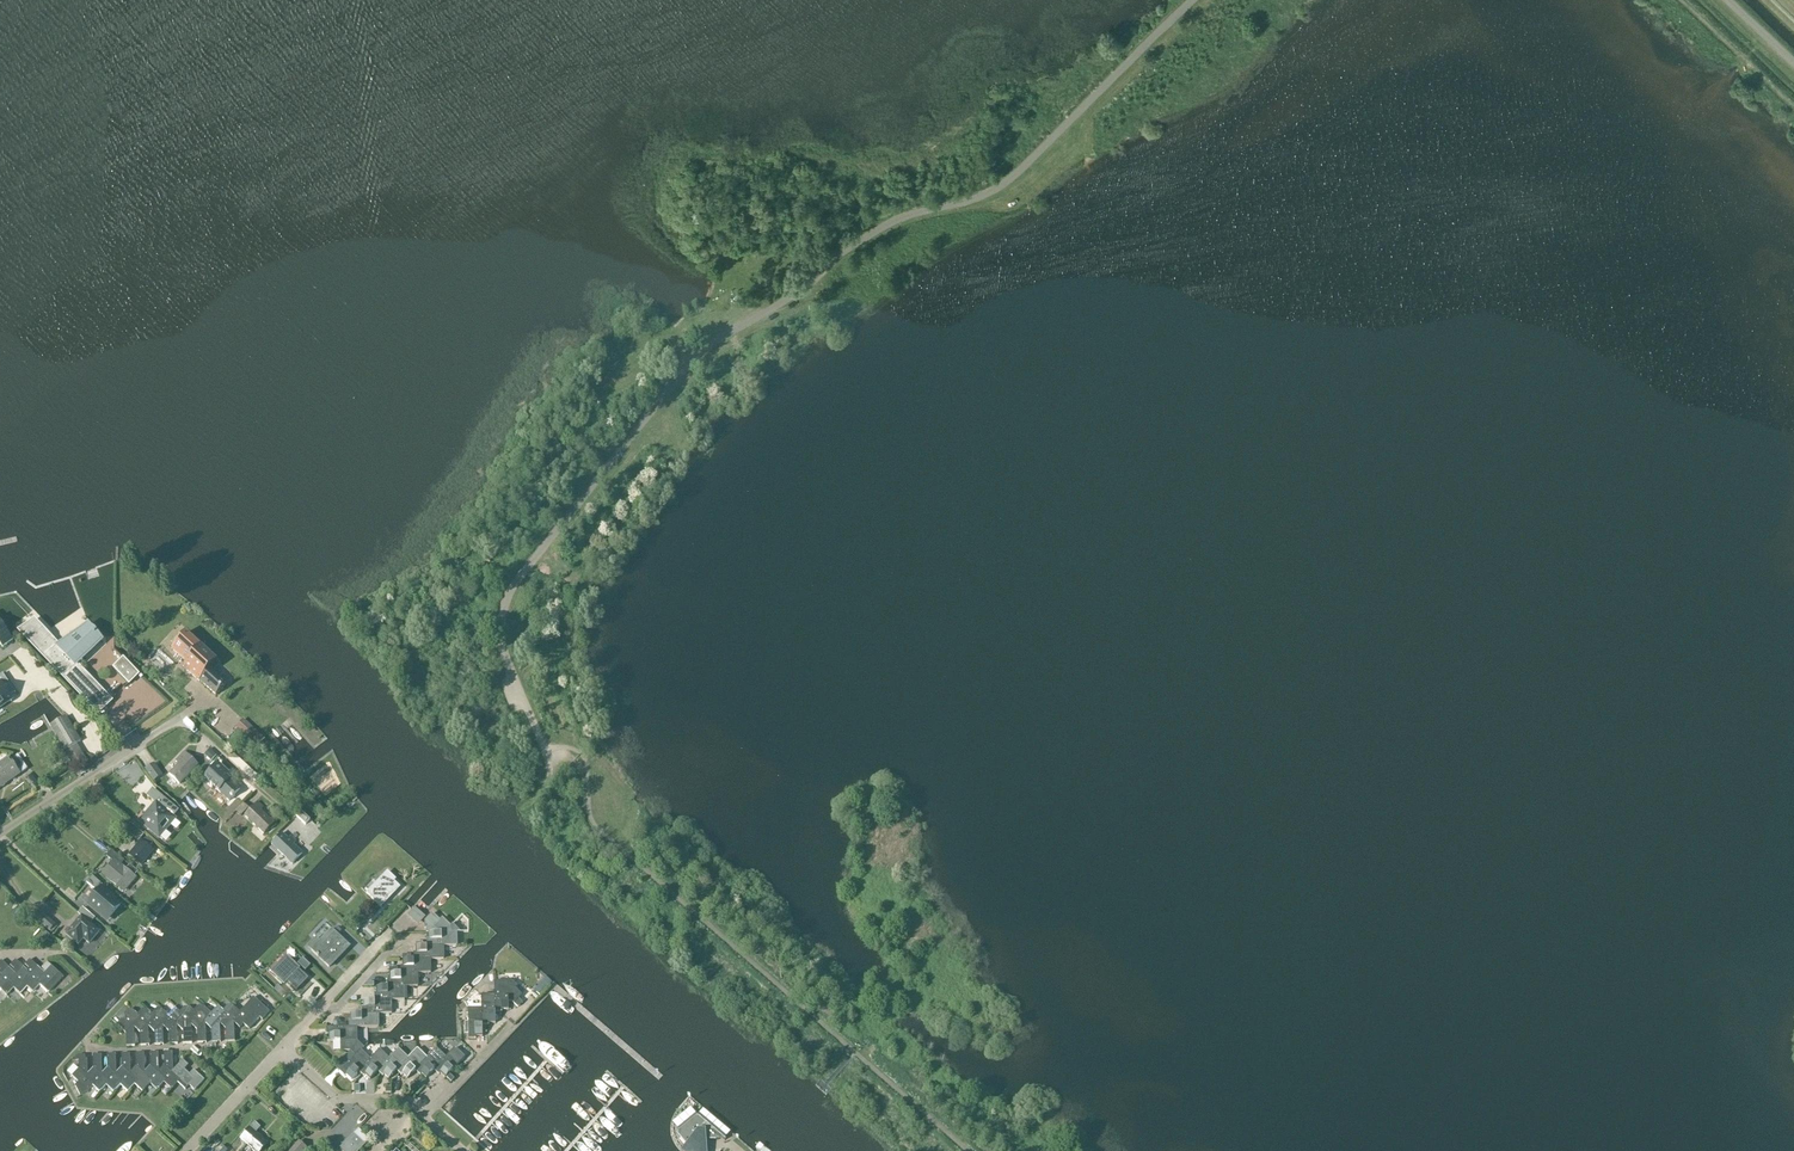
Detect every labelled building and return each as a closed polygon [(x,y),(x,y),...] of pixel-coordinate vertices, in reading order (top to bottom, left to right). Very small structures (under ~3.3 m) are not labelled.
[(102,640),(89,626),(88,626),(89,627),(68,646),(63,651),(35,621),(22,633),(97,712),(109,700),(76,665),(84,658),(81,655),(99,638),(102,641),(102,640)] [(3,648),(13,641),(0,622),(0,644),(3,648)] [(186,633),(171,649),(187,662),(183,667),(199,682),(200,681),(216,696),(227,684),(211,669),(217,662),(186,633)] [(168,668),(177,660),(163,644),(154,652),(168,668)] [(138,675),(124,660),(115,668),(129,684),(138,675)] [(3,674),(0,676),(0,711),(13,702),(7,694),(12,691),(14,690),(3,674)] [(145,714),(170,698),(164,689),(157,694),(155,692),(138,702),(145,714)] [(77,744),(81,741),(66,717),(51,726),(65,751),(75,768),(87,761),(77,744)] [(236,727),(257,747),(263,740),(253,731),(254,730),(243,720),(236,727)] [(27,755),(33,764),(41,760),(35,750),(27,755)] [(18,755),(28,769),(33,765),(23,751),(18,755)] [(179,765),(169,774),(179,785),(198,765),(185,752),(176,762),(179,765)] [(28,769),(18,755),(10,761),(8,758),(0,764),(0,789),(28,769)] [(146,770),(154,781),(163,775),(155,763),(146,770)] [(228,801),(240,790),(227,776),(229,774),(219,764),(205,778),(228,801)] [(158,785),(154,790),(168,801),(172,795),(158,785)] [(175,819),(160,807),(166,801),(153,790),(148,796),(156,804),(151,810),(149,809),(146,813),(148,814),(141,822),(145,826),(159,838),(175,819)] [(264,834),(274,824),(261,811),(264,808),(258,802),(245,816),(264,834)] [(310,820),(301,811),(297,815),(306,825),(310,820)] [(131,824),(126,831),(138,841),(144,834),(131,824)] [(288,839),(282,834),(272,844),(292,864),(302,853),(293,844),(296,841),(291,836),(288,839)] [(146,838),(143,842),(142,841),(130,856),(141,865),(153,851),(149,847),(152,843),(146,838)] [(111,851),(106,857),(112,861),(102,874),(111,882),(118,888),(120,886),(125,891),(136,878),(134,877),(137,873),(129,866),(126,870),(124,868),(122,869),(119,867),(124,861),(111,851)] [(367,894),(381,908),(401,888),(394,882),(396,880),(387,872),(367,894)] [(92,876),(87,883),(95,890),(101,883),(92,876)] [(121,907),(119,905),(100,889),(88,904),(106,919),(109,921),(121,907)] [(95,919),(83,908),(78,914),(82,917),(66,935),(78,945),(83,939),(89,944),(99,932),(90,925),(95,919)] [(42,913),(36,919),(50,931),(55,925),(42,913)] [(440,921),(432,914),(425,922),(425,929),(427,929),(427,933),(429,933),(429,939),(427,939),(427,946),(457,946),(457,933),(442,918),(440,921)] [(308,947),(329,968),(350,946),(332,929),(320,942),(316,938),(308,947)] [(444,946),(427,946),(416,946),(416,953),(414,953),(414,960),(431,960),(444,960),(444,959),(444,946)] [(310,979),(287,956),(271,973),(285,986),(286,984),(297,993),(310,979)] [(307,970),(312,965),(304,958),(300,964),(307,970)] [(32,993),(39,986),(36,983),(44,974),(41,971),(29,960),(24,965),(28,969),(26,971),(30,974),(22,983),(26,988),(32,993)] [(431,960),(414,960),(403,960),(403,966),(401,967),(401,973),(418,974),(431,973),(431,960)] [(43,969),(41,971),(44,974),(36,983),(39,986),(47,993),(48,993),(63,978),(46,962),(41,968),(43,969)] [(20,995),(26,988),(22,983),(30,974),(26,971),(19,964),(12,972),(15,975),(7,983),(8,984),(20,995)] [(1,991),(8,984),(7,983),(15,975),(12,972),(4,965),(0,969),(0,971),(3,973),(1,975),(0,976),(0,991),(1,991)] [(418,974),(401,973),(389,973),(390,980),(388,980),(388,987),(405,987),(417,987),(417,986),(418,986),(418,974)] [(519,999),(522,996),(508,982),(494,982),(495,996),(495,1012),(502,1012),(502,1010),(509,1010),(508,1002),(511,1002),(514,1004),(518,1008),(522,1003),(519,999)] [(405,987),(388,987),(376,987),(376,994),(375,994),(375,1000),(392,1001),(404,1001),(404,1000),(405,1000),(405,987)] [(495,1012),(495,996),(481,996),(481,1009),(482,1026),(489,1026),(489,1024),(495,1024),(495,1012)] [(262,1020),(270,1012),(268,1011),(254,998),(240,1013),(232,1021),(233,1022),(240,1028),(244,1024),(249,1030),(251,1028),(260,1018),(262,1020)] [(392,1001),(375,1000),(363,1001),(363,1007),(362,1007),(362,1014),(379,1014),(391,1014),(391,1013),(392,1013),(392,1001)] [(192,1044),(191,1031),(191,1025),(189,1023),(197,1015),(188,1006),(184,1007),(180,1012),(181,1014),(173,1022),(183,1031),(183,1044),(192,1044)] [(212,1030),(212,1043),(221,1042),(220,1029),(220,1024),(218,1022),(226,1013),(218,1006),(211,1014),(204,1023),(212,1030)] [(235,1042),(235,1032),(234,1023),(233,1022),(232,1021),(240,1013),(234,1007),(233,1006),(226,1013),(218,1022),(220,1024),(226,1029),(226,1032),(226,1042),(235,1042)] [(198,1043),(206,1043),(206,1030),(205,1024),(204,1023),(211,1014),(204,1007),(197,1015),(189,1023),(191,1025),(197,1030),(198,1043)] [(163,1032),(163,1026),(161,1025),(169,1016),(161,1009),(156,1009),(151,1014),(154,1017),(147,1025),(149,1027),(154,1032),(155,1045),(164,1045),(163,1032)] [(177,1031),(177,1026),(173,1022),(181,1014),(180,1012),(176,1009),(169,1016),(161,1025),(169,1032),(169,1045),(174,1044),(178,1044),(177,1031)] [(482,1026),(481,1009),(468,1009),(468,1039),(476,1039),(476,1037),(482,1037),(482,1026)] [(133,1011),(129,1010),(124,1015),(125,1019),(118,1027),(126,1034),(126,1047),(135,1046),(134,1033),(134,1028),(132,1026),(140,1017),(133,1011)] [(141,1046),(149,1046),(149,1033),(149,1027),(147,1025),(154,1017),(151,1014),(147,1010),(140,1017),(132,1026),(134,1028),(140,1033),(141,1046)] [(379,1014),(362,1014),(350,1014),(350,1021),(348,1021),(349,1027),(357,1028),(379,1028),(379,1014)] [(357,1028),(349,1027),(346,1027),(327,1028),(327,1035),(329,1035),(329,1042),(340,1042),(341,1051),(350,1051),(352,1049),(352,1040),(357,1041),(357,1028)] [(359,1072),(370,1059),(361,1050),(364,1048),(357,1041),(352,1040),(352,1049),(350,1051),(355,1056),(340,1072),(345,1077),(346,1076),(351,1080),(359,1072)] [(427,1058),(415,1071),(420,1076),(421,1074),(426,1079),(434,1071),(446,1058),(436,1048),(427,1058)] [(389,1059),(377,1072),(382,1076),(384,1075),(388,1080),(396,1071),(408,1058),(399,1049),(398,1050),(389,1059)] [(408,1058),(396,1071),(401,1076),(402,1075),(407,1079),(415,1071),(427,1058),(418,1049),(417,1050),(408,1058)] [(446,1058),(434,1071),(437,1074),(439,1075),(440,1074),(445,1079),(464,1058),(454,1049),(446,1058)] [(370,1059),(359,1072),(363,1077),(365,1075),(370,1080),(377,1072),(389,1059),(380,1050),(380,1051),(379,1050),(370,1059)] [(171,1089),(174,1088),(178,1083),(180,1081),(171,1073),(173,1071),(173,1065),(173,1052),(164,1053),(165,1065),(157,1074),(166,1081),(164,1083),(171,1089)] [(145,1072),(145,1066),(144,1053),(136,1054),(136,1067),(131,1073),(129,1075),(137,1083),(145,1089),(152,1082),(143,1074),(145,1072)] [(159,1066),(158,1053),(150,1053),(150,1066),(143,1074),(152,1082),(152,1085),(156,1089),(160,1088),(164,1083),(166,1081),(157,1074),(159,1071),(159,1066)] [(130,1054),(121,1054),(122,1067),(115,1075),(123,1083),(120,1086),(128,1093),(137,1083),(129,1075),(131,1073),(131,1067),(130,1054)] [(102,1091),(107,1086),(109,1084),(100,1076),(102,1074),(102,1068),(102,1055),(93,1055),(94,1068),(88,1074),(86,1076),(95,1084),(93,1087),(99,1092),(102,1091)] [(115,1075),(117,1073),(116,1067),(116,1055),(107,1055),(108,1068),(103,1073),(102,1074),(100,1076),(109,1084),(107,1086),(113,1092),(117,1091),(120,1086),(123,1083),(115,1075)] [(75,1087),(80,1096),(88,1092),(93,1087),(95,1084),(86,1076),(88,1074),(88,1069),(87,1059),(85,1060),(85,1056),(76,1056),(76,1062),(79,1062),(79,1069),(72,1077),(78,1083),(75,1087)] [(180,1081),(178,1083),(185,1090),(189,1086),(195,1091),(205,1080),(194,1070),(190,1075),(185,1070),(189,1066),(183,1061),(171,1073),(180,1081)] [(682,1150),(683,1149),(685,1150),(705,1150),(705,1140),(718,1140),(725,1140),(718,1134),(705,1123),(704,1124),(695,1117),(690,1122),(676,1133),(684,1147),(682,1150)] [(259,1130),(264,1124),(257,1119),(252,1124),(240,1138),(254,1150),(262,1150),(268,1144),(256,1133),(259,1130)] [(354,1134),(365,1145),(370,1140),(358,1129),(354,1134)] [(349,1139),(360,1150),(365,1145),(354,1134),(349,1139)] [(352,1150),(359,1150),(360,1150),(349,1139),(345,1144),(352,1150)] [(292,1150),(291,1150),(305,1150),(307,1149),(299,1142),(292,1150)]
